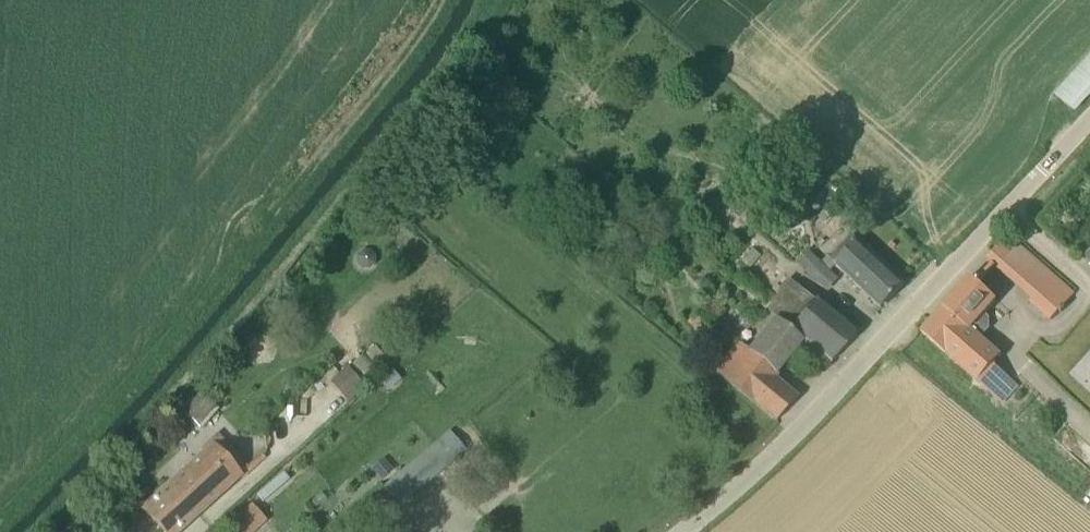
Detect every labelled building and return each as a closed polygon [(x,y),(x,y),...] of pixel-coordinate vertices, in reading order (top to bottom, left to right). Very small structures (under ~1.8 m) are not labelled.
[(1089,99),(1089,53),(1055,92),(1078,113),(1089,99)] [(737,197),(755,210),(766,197),(748,184),(737,197)] [(1007,237),(989,257),(1033,296),(1030,299),(1052,319),(1073,296),(1007,237)] [(860,241),(837,266),(882,309),(905,284),(860,241)] [(363,252),(357,257),(357,264),(362,269),(370,269),(375,265),(375,258),(370,252),(363,252)] [(815,256),(803,268),(825,290),(837,277),(815,256)] [(774,318),(803,342),(818,354),(830,364),(836,357),(858,333),(818,300),(790,277),(774,295),(776,296),(765,309),(774,318)] [(998,300),(971,277),(921,332),(998,399),(1015,381),(995,364),(1005,353),(975,327),(998,300)] [(738,342),(714,371),(775,422),(796,400),(772,380),(803,342),(774,318),(747,350),(738,342)] [(348,364),(332,379),(349,399),(366,385),(348,364)] [(380,380),(386,386),(398,376),(392,369),(380,380)] [(200,394),(184,414),(202,429),(218,410),(200,394)] [(163,531),(178,531),(247,469),(221,439),(143,510),(163,531)] [(373,471),(381,480),(393,470),(385,460),(373,471)] [(283,472),(257,495),(263,502),(290,479),(283,472)] [(232,520),(242,531),(253,531),(267,520),(251,502),(232,520)]
